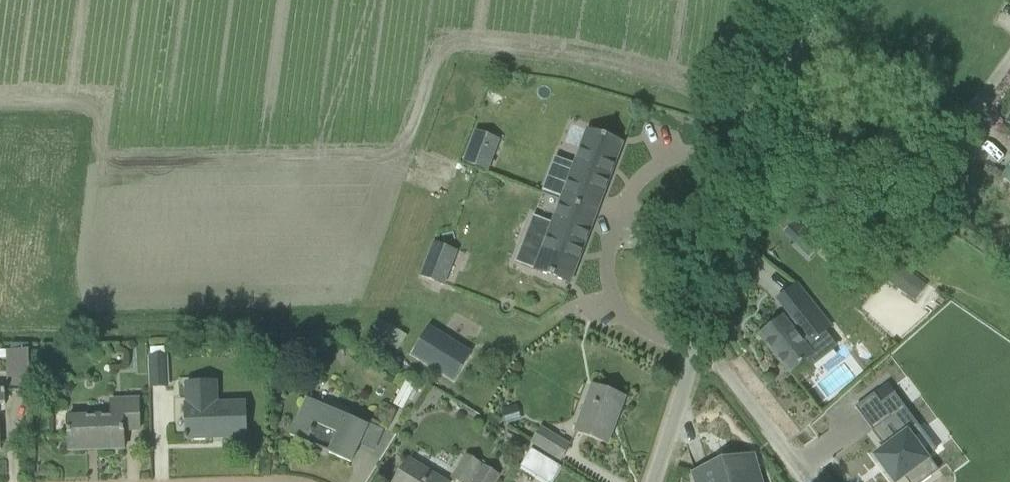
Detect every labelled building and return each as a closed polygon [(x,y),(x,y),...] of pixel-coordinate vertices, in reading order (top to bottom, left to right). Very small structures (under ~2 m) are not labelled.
[(462,163),(475,167),(489,172),(496,151),(480,144),(483,134),(480,133),(474,130),(462,163)] [(587,131),(561,201),(596,214),(622,144),(587,131)] [(570,284),(596,214),(561,201),(535,271),(570,284)] [(803,230),(795,222),(783,234),(792,242),(803,230)] [(446,264),(452,249),(443,246),(433,242),(426,261),(420,277),(444,286),(452,266),(446,264)] [(927,286),(895,264),(884,280),(915,302),(927,286)] [(856,280),(854,281),(849,287),(862,299),(868,291),(856,280)] [(782,318),(781,319),(760,336),(790,374),(805,362),(811,369),(837,348),(824,332),(830,328),(809,302),(790,317),(791,317),(784,322),(782,318)] [(411,356),(453,382),(471,354),(429,327),(411,356)] [(150,364),(148,364),(149,374),(150,374),(151,388),(167,387),(165,348),(151,349),(151,357),(149,357),(150,364)] [(6,393),(31,392),(30,372),(29,350),(7,350),(5,350),(6,393)] [(408,400),(414,388),(416,384),(407,379),(394,406),(402,410),(408,400)] [(244,404),(218,405),(217,382),(185,383),(187,434),(184,434),(185,440),(188,440),(188,439),(213,439),(213,435),(246,434),(244,404)] [(575,432),(608,444),(608,443),(606,442),(616,414),(618,415),(625,398),(592,386),(575,432)] [(858,401),(859,401),(875,424),(861,434),(861,435),(872,449),(874,450),(861,459),(878,481),(919,481),(929,474),(901,437),(909,430),(885,397),(886,397),(885,396),(871,406),(864,397),(858,401)] [(140,430),(139,398),(110,398),(110,404),(110,417),(67,419),(68,451),(124,449),(124,431),(140,430)] [(351,463),(367,426),(322,406),(319,414),(303,407),(290,436),(351,463)] [(518,421),(514,407),(501,411),(505,425),(518,421)] [(371,424),(364,445),(375,449),(382,428),(371,424)] [(532,443),(561,461),(570,447),(541,428),(532,443)] [(531,450),(526,458),(522,464),(533,471),(537,465),(553,475),(558,467),(539,456),(531,450)] [(459,481),(469,481),(480,465),(466,456),(452,478),(459,481)] [(695,476),(696,481),(759,481),(753,459),(723,463),(695,476)] [(395,481),(444,481),(409,460),(395,481)] [(498,476),(485,467),(476,481),(494,481),(498,476)]
